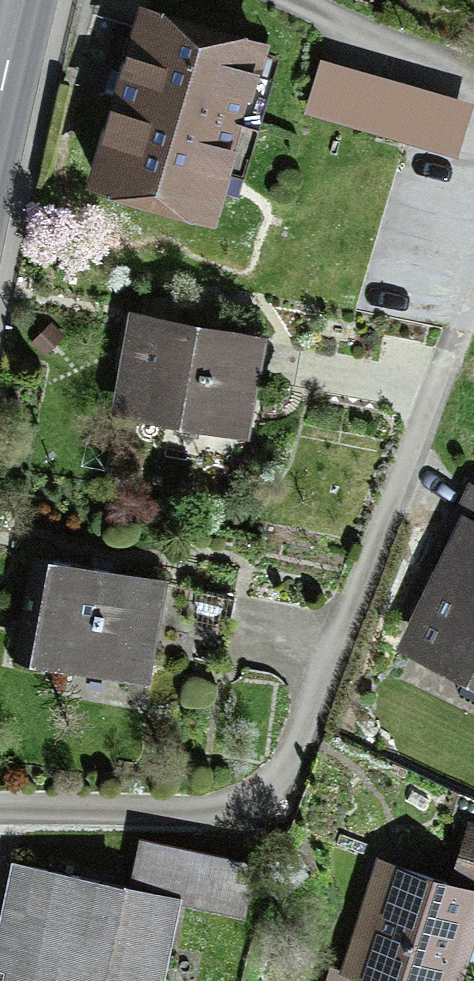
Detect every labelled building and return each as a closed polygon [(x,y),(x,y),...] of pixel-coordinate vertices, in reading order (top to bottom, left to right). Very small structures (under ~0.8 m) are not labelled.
[(263,58),(133,19),(78,204),(207,243),(263,58)] [(471,117),(322,71),(306,124),(454,170),(471,117)] [(266,352),(128,323),(108,419),(246,448),(266,352)] [(459,515),(393,649),(473,688),(473,522),(459,515)] [(165,589),(35,566),(17,670),(147,693),(165,589)] [(468,828),(449,880),(473,889),(473,830),(468,828)] [(256,860),(139,835),(129,881),(183,893),(181,903),(244,917),(256,860)] [(12,857),(0,915),(0,970),(2,970),(0,979),(0,980),(165,980),(181,903),(183,893),(129,881),(12,857)] [(383,867),(345,980),(460,980),(473,941),(473,897),(383,867)]
